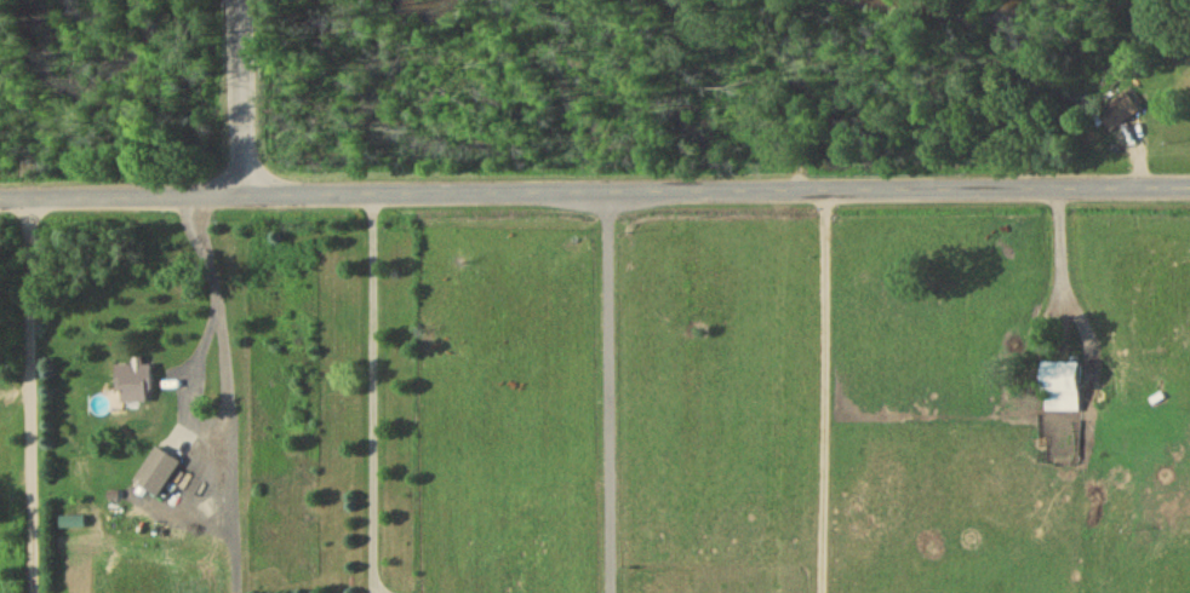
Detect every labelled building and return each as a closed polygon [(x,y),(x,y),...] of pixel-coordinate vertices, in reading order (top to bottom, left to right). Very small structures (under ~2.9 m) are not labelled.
[(1140,113),(1126,95),(1098,116),(1112,134),(1140,113)] [(1081,415),(1081,365),(1044,365),(1044,415),(1081,415)] [(153,369),(117,369),(117,405),(153,405),(153,369)] [(134,484),(156,501),(181,467),(159,450),(134,484)]
